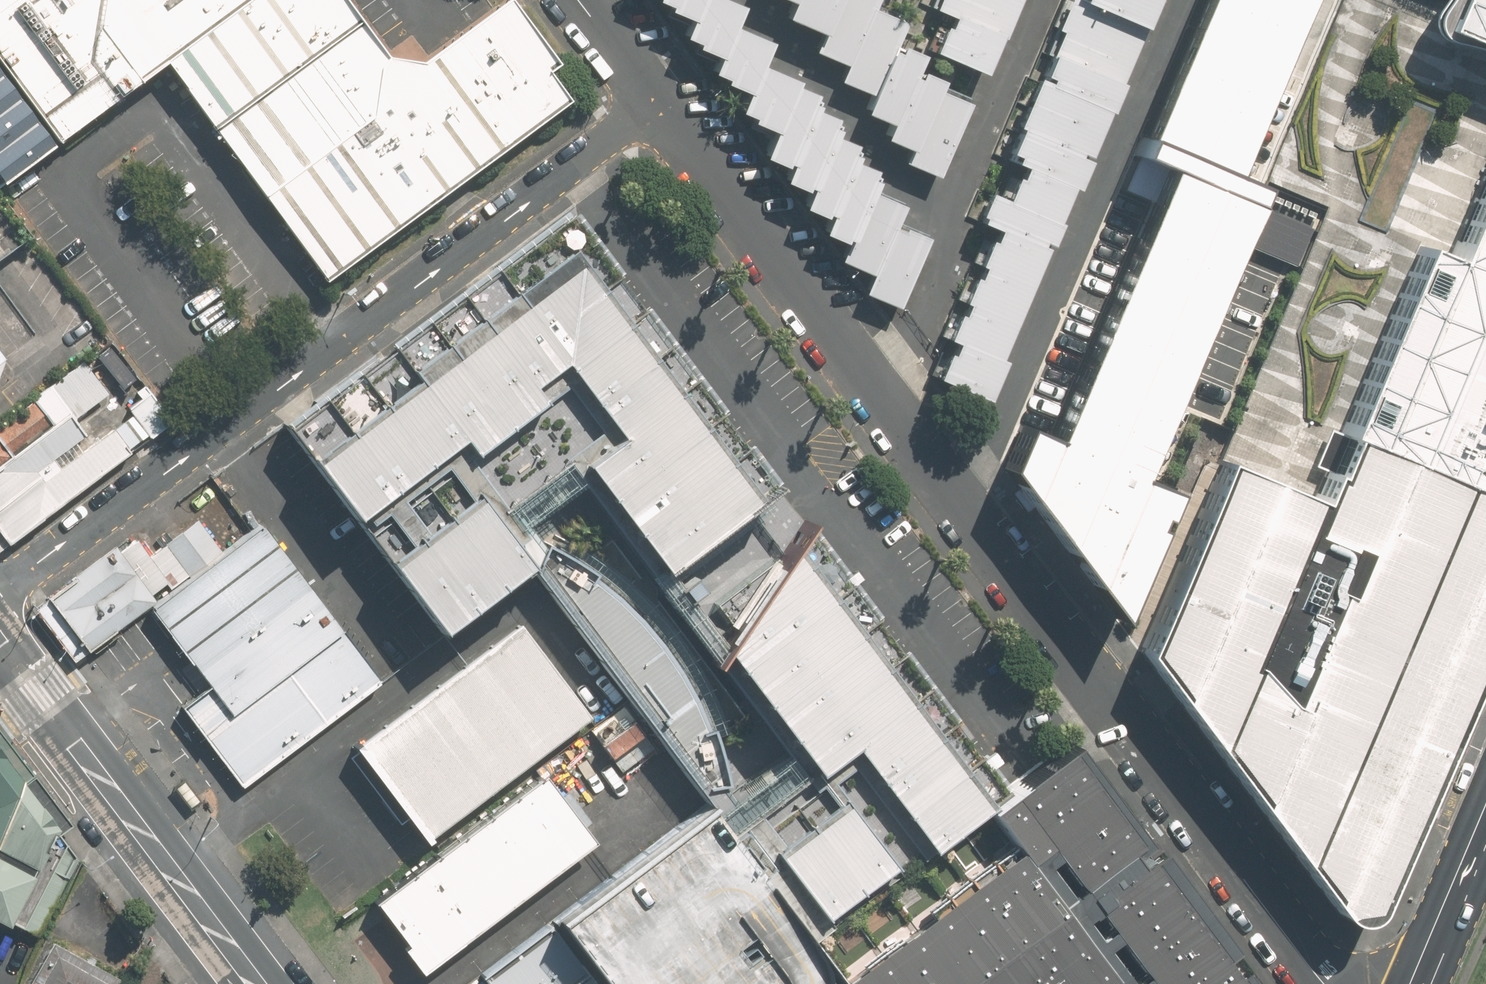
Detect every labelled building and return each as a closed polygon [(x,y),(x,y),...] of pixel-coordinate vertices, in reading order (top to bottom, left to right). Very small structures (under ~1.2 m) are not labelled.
[(507,1),(420,61),(386,56),(345,0),(0,0),(0,63),(58,143),(163,63),(321,282),(566,100),(545,71),(556,64),(507,1)] [(693,16),(700,0),(658,0),(657,1),(693,16)] [(721,51),(733,22),(742,1),(740,0),(700,0),(693,16),(685,36),(721,51)] [(783,8),(787,0),(764,0),(783,8)] [(817,41),(834,0),(787,0),(783,8),(777,24),(817,41)] [(842,71),(867,14),(873,0),(834,0),(817,41),(810,57),(842,71)] [(998,52),(1012,19),(966,0),(923,0),(916,17),(931,24),(998,52)] [(1012,19),(1020,0),(966,0),(1012,19)] [(1141,147),(1166,158),(1155,185),(1051,437),(1021,425),(1005,462),(1119,620),(1175,484),(1135,467),(1253,181),(1229,171),(1300,0),(1201,0),(1141,147)] [(1114,0),(1060,0),(1056,11),(1132,42),(1144,13),(1114,0)] [(1144,13),(1150,0),(1114,0),(1144,13)] [(1449,8),(1439,34),(1485,53),(1485,0),(1453,0),(1449,8)] [(1132,42),(1056,11),(1044,40),(1120,71),(1132,42)] [(836,86),(867,99),(889,47),(898,27),(867,14),(842,71),(836,86)] [(712,71),(749,86),(759,61),(769,36),(733,22),(721,51),(712,71)] [(981,93),(998,52),(931,24),(914,65),(981,93)] [(1120,71),(1044,40),(1032,69),(1108,100),(1120,71)] [(858,119),(885,130),(909,74),(916,59),(889,47),(867,99),(858,119)] [(738,111),(775,126),(795,76),(759,61),(749,86),(738,111)] [(1108,100),(1032,69),(1020,99),(1096,130),(1108,100)] [(906,158),(933,92),(936,85),(909,74),(885,130),(878,146),(906,158)] [(765,151),(787,160),(812,99),(818,85),(795,76),(775,126),(765,151)] [(933,92),(906,158),(902,167),(937,182),(968,106),(933,92)] [(781,175),(809,187),(833,128),(840,110),(812,99),(787,160),(781,175)] [(1096,130),(1020,99),(1008,128),(1084,159),(1096,130)] [(40,153),(0,101),(0,183),(40,153)] [(802,203),(824,212),(847,158),(855,137),(833,128),(809,187),(802,203)] [(1084,159),(1008,128),(996,157),(1018,166),(1072,188),(1084,159)] [(819,226),(850,238),(872,187),(878,171),(847,158),(824,212),(819,226)] [(1072,188),(1018,166),(1006,195),(1060,218),(1072,188)] [(1449,264),(1419,252),(1341,439),(1345,440),(1485,499),(1485,175),(1449,264)] [(1006,195),(984,186),(972,216),(990,223),(1048,247),(1060,218),(1006,195)] [(843,255),(875,268),(894,220),(903,199),(872,187),(850,238),(843,255)] [(561,217),(284,426),(365,523),(552,375),(603,443),(570,467),(651,575),(770,487),(561,217)] [(867,288),(898,301),(926,233),(894,220),(875,268),(867,288)] [(990,223),(974,259),(1033,284),(1048,247),(990,223)] [(974,259),(959,296),(1017,320),(1033,284),(974,259)] [(959,296),(944,333),(1002,357),(1017,320),(959,296)] [(944,333),(928,369),(986,393),(1002,357),(944,333)] [(83,361),(0,425),(0,531),(10,544),(155,427),(141,409),(78,458),(49,421),(99,382),(83,361)] [(1330,479),(1485,545),(1485,499),(1345,440),(1336,461),(1330,479)] [(1485,641),(1485,545),(1330,479),(1326,477),(1316,505),(1217,466),(1144,657),(1338,924),(1351,928),(1363,926),(1373,916),(1485,641)] [(485,498),(398,566),(452,636),(539,572),(524,552),(485,498)] [(245,789),(381,686),(351,651),(261,530),(196,578),(152,519),(47,601),(89,654),(148,612),(207,692),(182,711),(211,747),(245,789)] [(539,572),(687,781),(711,763),(705,725),(676,664),(642,617),(605,575),(543,540),(524,552),(539,572)] [(978,811),(779,546),(708,665),(802,791),(837,765),(909,861),(978,811)] [(356,747),(427,839),(587,715),(516,624),(356,747)] [(1074,742),(978,811),(909,861),(819,926),(862,983),(1251,983),(1074,742)] [(17,786),(0,762),(0,821),(17,786)] [(416,973),(588,841),(536,774),(370,901),(404,945),(398,950),(416,973)] [(29,956),(73,865),(20,789),(0,833),(0,943),(29,956)] [(825,800),(751,854),(805,926),(878,872),(825,800)] [(550,918),(600,983),(834,983),(701,813),(550,918)] [(550,918),(471,977),(477,983),(600,983),(550,918)] [(50,940),(26,983),(116,983),(119,977),(50,940)]
